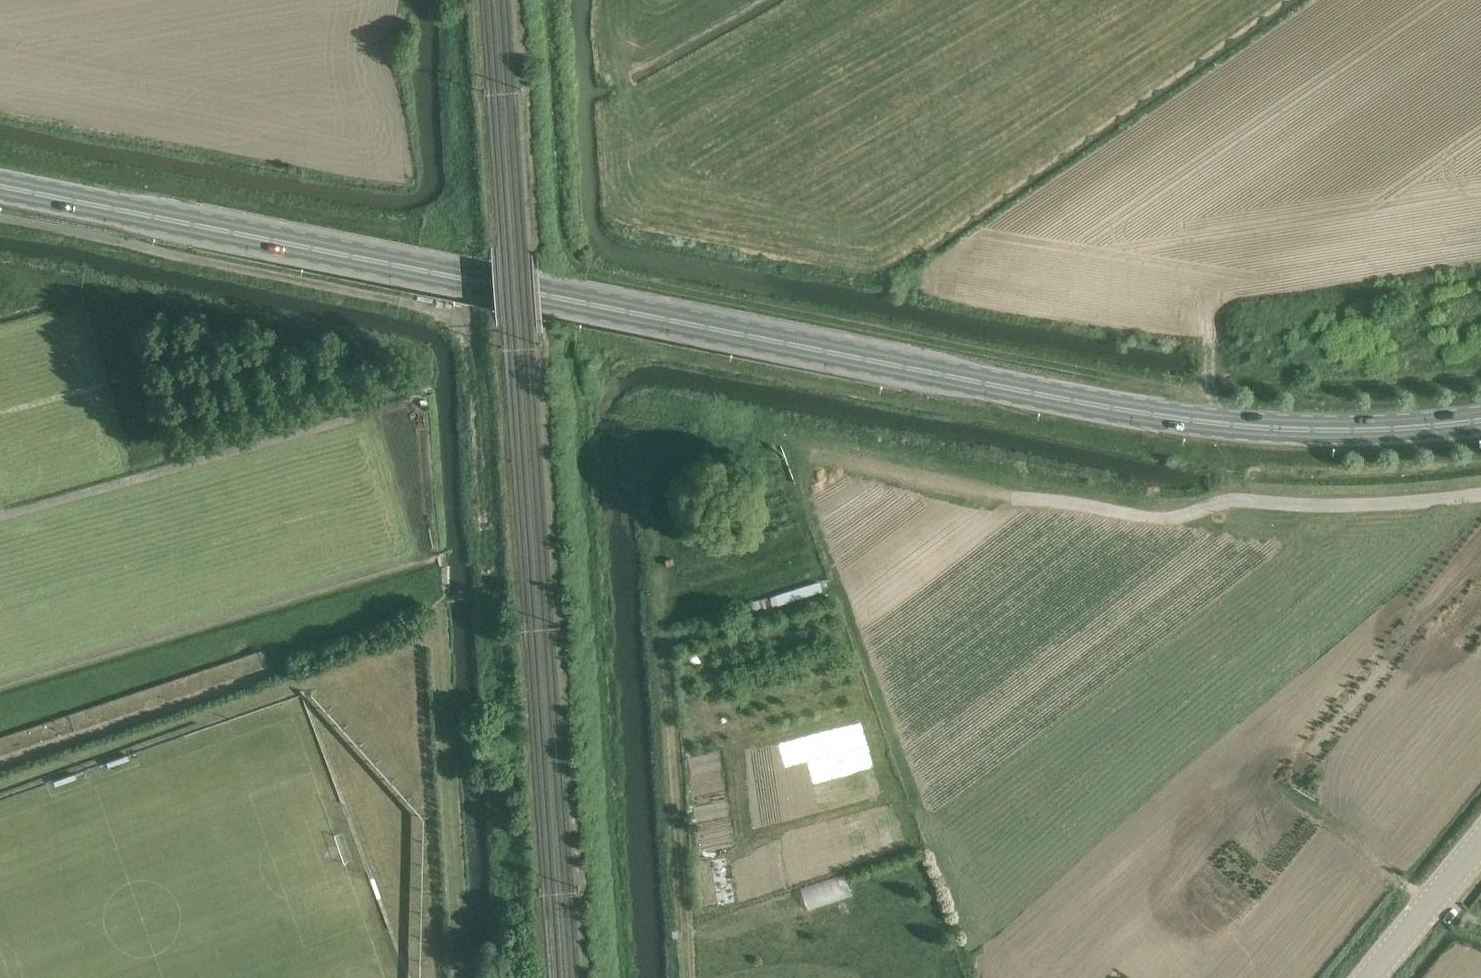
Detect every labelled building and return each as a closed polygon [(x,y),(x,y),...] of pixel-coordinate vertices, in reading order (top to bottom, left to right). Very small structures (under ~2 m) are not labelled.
[(401,60),(392,60),(392,69),(402,69),(401,60)]
